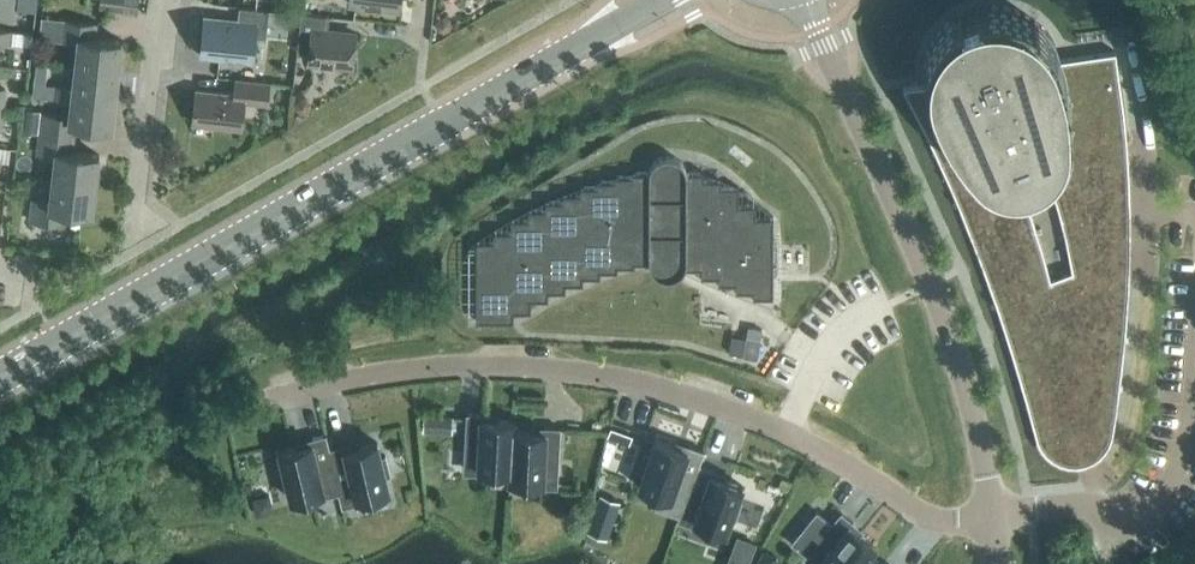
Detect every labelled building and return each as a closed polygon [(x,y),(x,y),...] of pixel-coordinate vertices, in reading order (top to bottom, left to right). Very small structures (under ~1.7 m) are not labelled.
[(14,14),(15,0),(0,0),(0,13),(14,14)] [(124,0),(101,0),(100,8),(123,10),(124,0)] [(137,12),(138,0),(124,0),(123,10),(137,12)] [(400,0),(350,0),(350,3),(399,8),(400,0)] [(266,36),(269,9),(240,5),(238,22),(204,18),(200,55),(252,60),(255,35),(266,36)] [(1124,107),(1116,51),(1061,59),(1058,49),(1057,46),(1056,44),(1053,39),(1050,35),(1047,31),(1044,27),(1042,25),(1037,21),(1034,19),(1031,17),(1025,13),(1020,11),(1015,9),(1010,7),(1007,7),(1001,6),(998,6),(993,5),(987,6),(982,6),(977,7),(978,9),(980,14),(964,20),(962,16),(962,15),(961,14),(957,16),(955,17),(951,20),(948,23),(946,24),(943,27),(940,31),(938,34),(936,37),(934,40),(931,46),(929,50),(928,52),(927,58),(926,61),(925,66),(925,71),(925,75),(925,78),(925,82),(925,84),(903,87),(921,121),(925,129),(936,153),(944,171),(948,178),(957,199),(970,232),(983,266),(992,289),(999,310),(1007,334),(1018,368),(1029,407),(1037,439),(1036,440),(1038,443),(1039,443),(1041,447),(1046,453),(1053,458),(1060,462),(1069,464),(1077,464),(1085,463),(1093,460),(1100,455),(1106,449),(1110,441),(1111,438),(1113,438),(1114,435),(1113,434),(1117,410),(1122,369),(1126,329),(1129,289),(1129,274),(1131,274),(1132,251),(1130,251),(1130,211),(1129,173),(1128,159),(1130,159),(1128,135),(1127,136),(1124,107)] [(351,66),(355,33),(325,29),(327,15),(302,13),(297,51),(311,53),(310,61),(351,66)] [(452,23),(448,16),(439,15),(435,23),(439,30),(448,30),(452,23)] [(119,69),(122,40),(96,37),(98,23),(63,19),(61,40),(78,42),(76,64),(119,69)] [(11,40),(12,30),(0,29),(0,41),(10,43),(11,40)] [(33,43),(34,33),(12,30),(11,40),(33,43)] [(33,95),(54,98),(56,85),(44,84),(46,61),(37,60),(33,95)] [(115,98),(119,69),(76,64),(73,87),(56,85),(54,98),(72,100),(72,93),(115,98)] [(268,103),(270,82),(235,78),(233,92),(196,88),(193,122),(241,128),(244,101),(268,103)] [(112,127),(115,98),(72,93),(72,100),(70,116),(43,112),(40,133),(75,137),(77,123),(112,127)] [(299,96),(295,100),(295,106),(299,111),(306,110),(310,106),(310,100),(305,96),(299,96)] [(38,132),(41,110),(27,108),(24,131),(38,132)] [(74,151),(75,137),(40,133),(38,153),(55,155),(53,178),(96,183),(99,154),(74,151)] [(704,172),(687,172),(686,166),(683,162),(678,158),(674,156),(668,155),(663,156),(658,158),(654,161),(651,166),(649,171),(632,171),(632,174),(615,174),(615,179),(597,179),(597,185),(580,185),(580,192),(563,192),(563,200),(545,200),(545,208),(528,208),(528,218),(511,218),(511,230),(494,230),(494,240),(476,240),(476,320),(514,320),(514,311),(531,311),(531,299),(549,299),(549,290),(566,290),(566,283),(583,283),(583,276),(601,276),(601,270),(618,270),(618,265),(636,265),(636,261),(653,261),(653,258),(684,258),(684,267),(701,267),(701,276),(719,276),(719,283),(736,283),(736,290),(753,290),(753,296),(774,296),(774,216),(756,216),(756,204),(739,204),(739,186),(722,186),(722,179),(704,179),(704,172)] [(92,212),(96,183),(53,178),(50,201),(33,199),(31,220),(65,224),(67,209),(92,212)] [(744,355),(757,358),(761,339),(748,336),(744,355)] [(511,470),(513,429),(514,429),(515,420),(483,418),(483,413),(467,412),(464,467),(510,470),(511,470)] [(439,431),(439,414),(424,413),(423,430),(439,431)] [(607,433),(628,442),(632,434),(610,425),(607,433)] [(558,482),(561,427),(545,426),(544,431),(514,429),(513,429),(511,470),(510,470),(510,479),(558,482)] [(329,448),(330,448),(327,434),(310,438),(311,442),(280,450),(284,465),(279,466),(283,485),(288,484),(292,499),(338,487),(339,487),(329,448)] [(639,485),(684,502),(685,502),(699,464),(704,450),(688,444),(686,449),(656,438),(651,453),(646,451),(639,470),(644,472),(639,485)] [(381,456),(377,441),(346,449),(345,444),(330,448),(329,448),(339,487),(338,487),(341,501),(389,490),(386,476),(391,474),(386,455),(381,456)] [(713,474),(714,469),(699,464),(685,502),(684,502),(679,515),(726,532),(731,518),(736,519),(742,501),(737,499),(743,484),(713,474)] [(271,501),(269,494),(254,498),(258,514),(265,512),(271,501)] [(600,494),(593,512),(609,517),(615,500),(600,494)] [(869,553),(875,545),(850,525),(853,521),(841,511),(806,554),(819,563),(859,563),(869,552),(869,553)] [(757,544),(739,537),(735,550),(752,556),(757,544)] [(763,549),(758,559),(768,563),(771,563),(775,555),(763,549)] [(869,553),(869,552),(859,563),(883,563),(869,553)]
